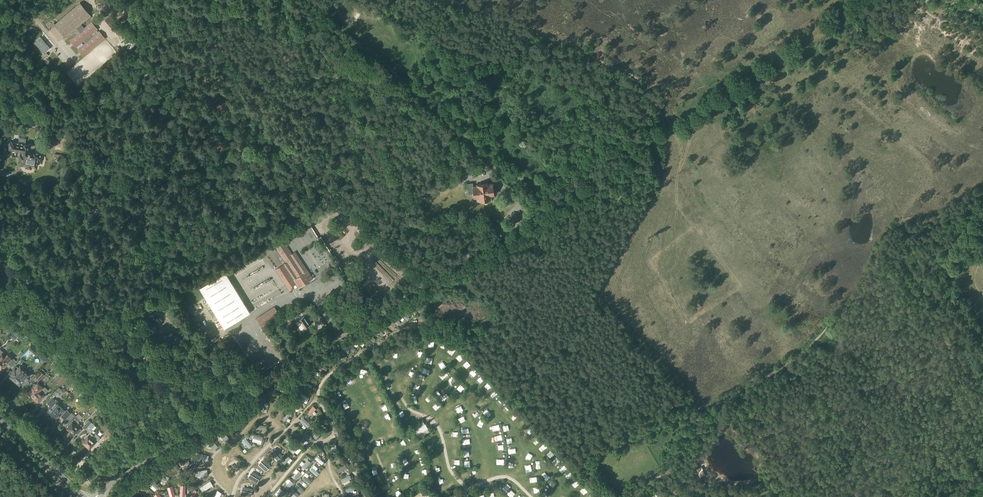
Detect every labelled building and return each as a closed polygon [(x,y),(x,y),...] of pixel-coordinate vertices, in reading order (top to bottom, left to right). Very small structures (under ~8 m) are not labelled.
[(85,28),(81,24),(91,15),(80,3),(56,23),(57,24),(50,29),(59,40),(62,38),(65,41),(75,32),(77,34),(70,40),(76,47),(77,46),(81,43),(83,41),(85,43),(82,45),(79,48),(78,49),(84,56),(105,38),(99,31),(92,37),(91,35),(98,29),(92,22),(85,28)] [(44,53),(50,48),(41,37),(35,42),(44,53)] [(36,126),(38,118),(25,116),(24,124),(36,126)] [(25,144),(25,139),(19,137),(18,143),(13,142),(10,141),(9,145),(9,149),(21,151),(21,155),(19,154),(19,158),(21,159),(20,164),(25,165),(25,167),(26,168),(29,169),(30,168),(31,166),(36,167),(36,163),(38,164),(40,163),(41,160),(39,158),(41,149),(35,148),(35,146),(25,144)] [(67,163),(68,155),(54,153),(53,161),(67,163)] [(489,184),(488,183),(477,184),(477,186),(473,186),(472,183),(467,184),(468,194),(474,193),(472,196),(474,198),(476,196),(476,200),(493,198),(493,194),(494,194),(493,183),(489,184)] [(292,254),(284,242),(276,247),(287,262),(276,269),(289,289),(296,284),(298,287),(312,278),(295,252),(292,254)] [(224,328),(250,312),(225,273),(200,288),(224,328)] [(262,326),(264,324),(279,314),(274,307),(257,319),(262,326)] [(304,328),(310,324),(304,316),(299,320),(304,328)] [(19,334),(15,330),(10,335),(15,339),(19,334)] [(32,344),(28,348),(36,356),(40,352),(32,344)] [(0,362),(0,368),(1,369),(6,364),(7,363),(11,366),(16,361),(12,357),(8,353),(5,357),(0,362)] [(38,357),(46,363),(49,360),(48,359),(41,353),(38,357)] [(12,379),(14,380),(24,369),(20,365),(16,369),(14,367),(9,373),(11,375),(10,377),(10,378),(12,379)] [(25,370),(24,369),(14,380),(17,383),(18,384),(19,385),(20,384),(21,384),(21,383),(21,382),(24,379),(24,380),(25,380),(26,379),(28,382),(36,374),(35,374),(35,375),(34,374),(30,374),(25,370)] [(35,377),(39,381),(44,374),(40,371),(35,377)] [(63,374),(56,382),(60,385),(67,377),(63,374)] [(43,386),(39,382),(36,384),(35,383),(34,384),(33,385),(33,386),(34,387),(28,393),(29,394),(29,395),(30,396),(31,395),(33,397),(43,386)] [(44,398),(47,395),(45,393),(48,390),(45,388),(43,386),(33,397),(35,399),(35,400),(36,401),(37,401),(38,401),(42,397),(44,398)] [(47,411),(52,414),(57,408),(60,406),(61,404),(55,399),(49,407),(50,408),(47,411)] [(61,416),(65,420),(73,411),(65,404),(63,407),(66,410),(65,411),(61,416)] [(57,408),(52,414),(56,418),(58,417),(59,415),(60,416),(61,416),(65,411),(65,410),(60,406),(57,408)] [(70,431),(75,425),(78,422),(80,419),(72,412),(65,420),(69,423),(68,423),(68,424),(69,425),(67,428),(67,429),(69,430),(70,431)] [(108,420),(117,428),(119,425),(111,417),(108,420)] [(78,422),(75,425),(70,431),(70,432),(72,433),(73,433),(73,434),(75,432),(77,434),(81,429),(79,427),(81,425),(78,422),(80,420),(80,419),(78,422)] [(85,430),(85,429),(91,423),(88,420),(82,427),(85,430)] [(418,435),(420,438),(430,432),(428,429),(425,424),(423,421),(413,427),(415,430),(414,431),(417,435),(418,435)] [(85,444),(86,445),(94,436),(91,433),(93,431),(91,429),(95,425),(92,422),(91,423),(85,429),(89,432),(87,435),(86,434),(84,437),(84,438),(85,438),(82,442),(83,442),(83,443),(84,444),(85,444)] [(94,436),(86,445),(86,446),(88,447),(89,448),(91,445),(93,446),(100,438),(96,434),(94,436)]
